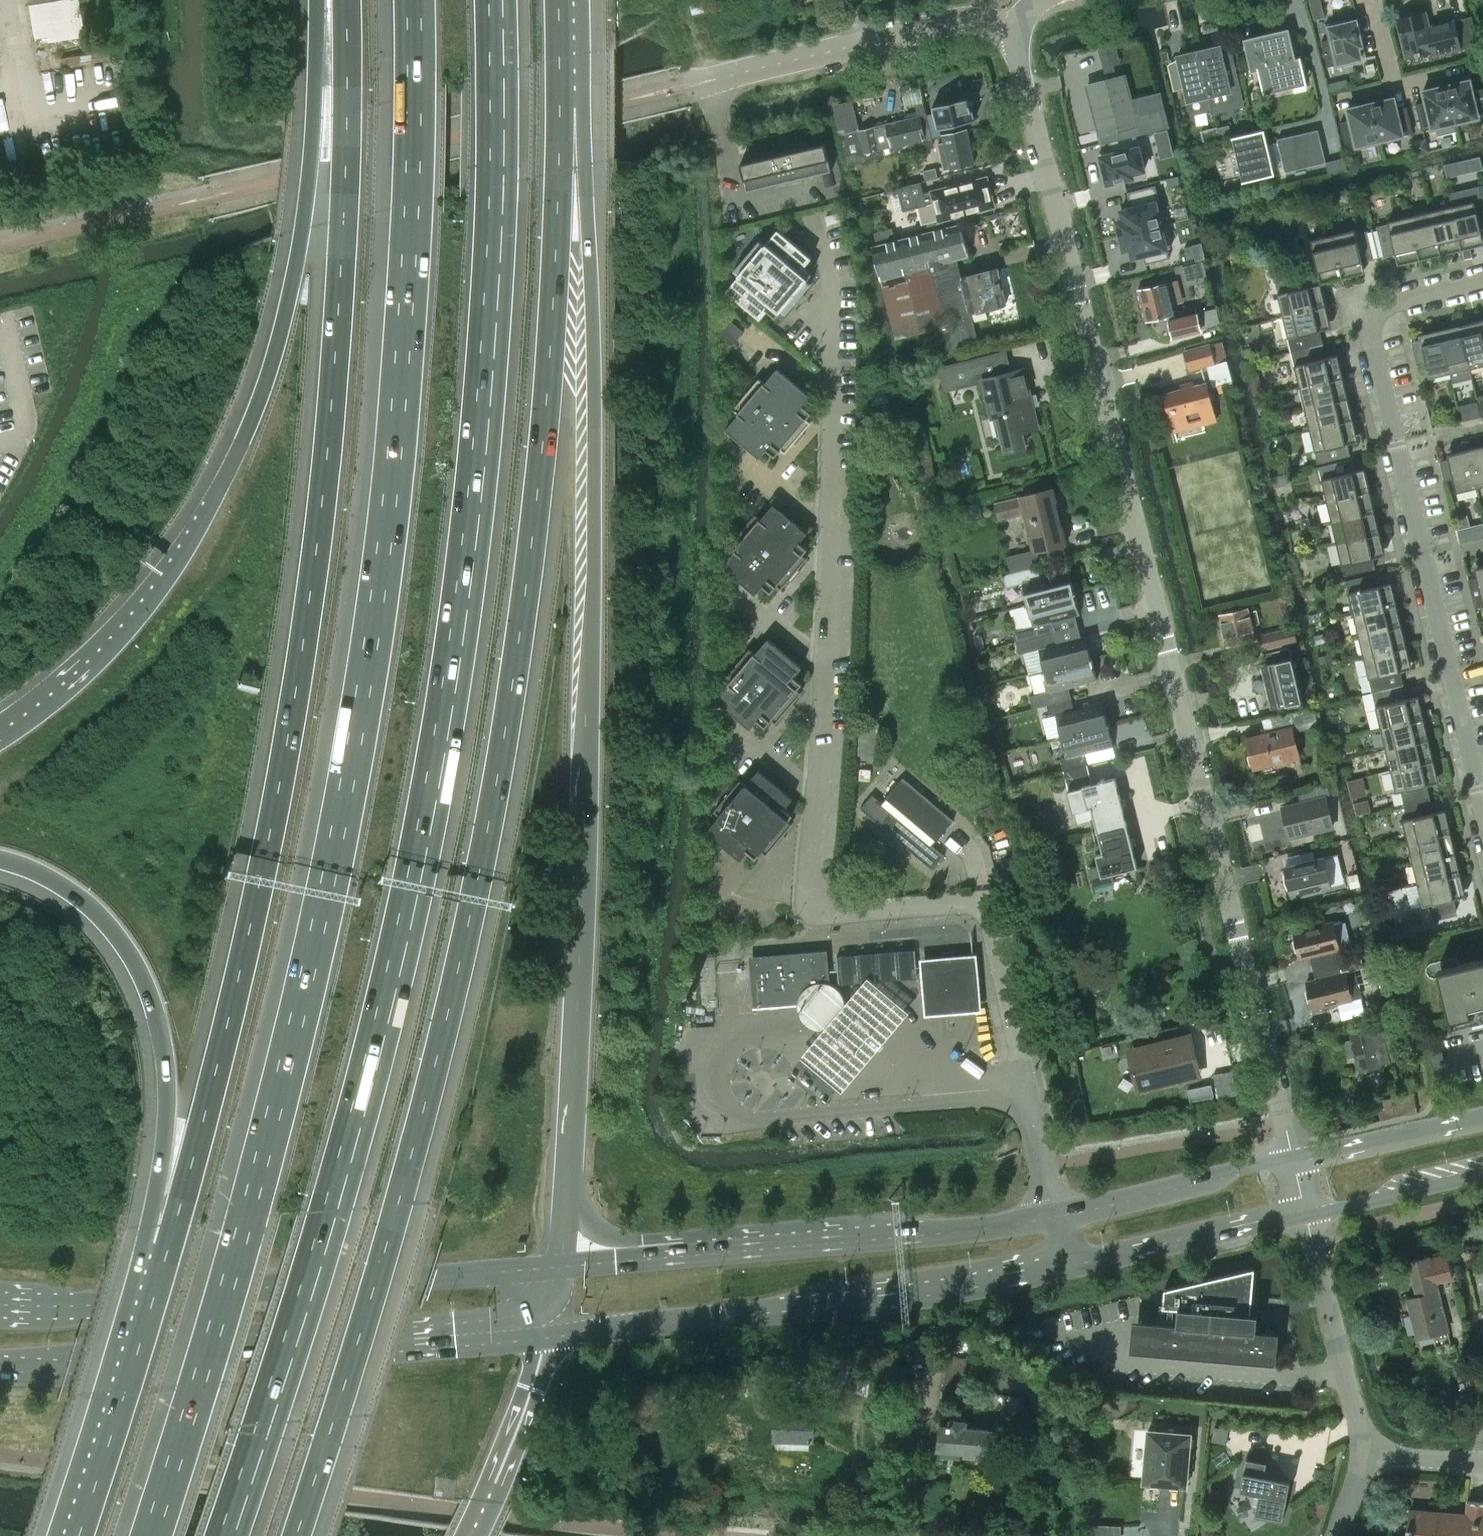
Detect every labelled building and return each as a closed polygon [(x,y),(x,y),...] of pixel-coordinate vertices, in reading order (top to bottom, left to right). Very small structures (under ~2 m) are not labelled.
[(691,12),(701,9),(699,0),(698,0),(689,2),(691,12)] [(1228,11),(1212,14),(1214,23),(1230,19),(1228,11)] [(1425,12),(1398,19),(1407,57),(1433,50),(1434,53),(1460,47),(1453,20),(1428,26),(1425,12)] [(1362,45),(1356,20),(1344,23),(1343,20),(1325,24),(1328,39),(1321,41),(1327,66),(1361,58),(1358,46),(1362,45)] [(1294,57),(1288,29),(1246,39),(1253,69),(1258,68),(1263,89),(1264,88),(1305,78),(1305,79),(1306,78),(1301,56),(1294,57)] [(1220,45),(1199,50),(1212,104),(1232,100),(1230,91),(1241,88),(1231,46),(1221,48),(1220,45)] [(1199,50),(1178,55),(1192,113),(1213,109),(1212,104),(1199,50)] [(1114,65),(1103,68),(1105,74),(1116,71),(1114,65)] [(1124,75),(1087,84),(1100,135),(1104,134),(1106,142),(1109,141),(1136,135),(1165,127),(1169,126),(1164,104),(1160,105),(1139,110),(1136,98),(1130,99),(1124,75)] [(1348,77),(1330,81),(1332,89),(1350,85),(1348,77)] [(1482,89),(1472,91),(1470,79),(1446,85),(1455,122),(1482,115),(1482,92),(1482,89)] [(919,81),(905,84),(899,86),(905,108),(924,103),(919,81)] [(1455,122),(1446,85),(1423,90),(1426,102),(1416,104),(1422,130),(1455,122)] [(975,119),(969,96),(933,105),(938,128),(975,119)] [(1413,132),(1407,106),(1397,108),(1394,97),(1371,103),(1380,140),(1413,132)] [(1380,140),(1371,103),(1347,108),(1350,120),(1340,122),(1346,148),(1380,140)] [(927,113),(887,123),(894,152),(934,143),(927,113)] [(855,162),(894,152),(887,123),(848,132),(855,162)] [(1251,125),(1242,127),(1244,133),(1252,131),(1251,125)] [(1216,126),(1201,130),(1204,143),(1219,140),(1216,126)] [(1168,128),(1154,131),(1157,143),(1171,140),(1168,128)] [(1264,129),(1238,135),(1248,180),(1275,174),(1273,168),(1284,165),(1285,171),(1325,162),(1321,141),(1298,146),(1294,144),(1292,135),(1278,139),(1278,141),(1268,143),(1264,129)] [(967,130),(943,135),(945,143),(939,144),(940,150),(946,148),(948,159),(942,160),(944,166),(950,165),(951,168),(974,163),(967,130)] [(1112,152),(1101,155),(1107,183),(1133,176),(1132,173),(1144,170),(1136,135),(1109,141),(1112,152)] [(825,142),(741,162),(747,190),(832,169),(825,142)] [(1479,156),(1468,159),(1470,171),(1482,168),(1479,156)] [(1332,172),(1347,169),(1345,157),(1329,160),(1332,172)] [(1400,176),(1389,179),(1391,187),(1402,185),(1400,176)] [(920,182),(901,187),(906,206),(919,202),(925,223),(994,206),(987,177),(923,193),(920,182)] [(1176,179),(1168,181),(1171,193),(1179,191),(1176,179)] [(1123,219),(1117,220),(1120,235),(1165,224),(1155,185),(1127,192),(1131,207),(1121,210),(1123,219)] [(1452,206),(1462,249),(1482,244),(1482,239),(1481,232),(1482,231),(1482,198),(1452,206)] [(1452,206),(1431,211),(1441,254),(1462,249),(1452,206)] [(1431,211),(1410,215),(1420,259),(1441,254),(1431,211)] [(1420,259),(1410,215),(1386,221),(1387,223),(1377,226),(1384,255),(1395,252),(1398,264),(1420,259)] [(960,300),(950,260),(970,255),(962,222),(960,223),(955,224),(872,244),(895,338),(900,337),(942,326),(948,351),(979,344),(971,312),(1006,303),(998,268),(962,277),(967,298),(960,300)] [(1165,224),(1120,235),(1124,249),(1130,248),(1133,256),(1143,254),(1145,264),(1169,258),(1167,248),(1171,247),(1165,224)] [(765,244),(760,239),(734,270),(739,274),(727,290),(758,316),(766,308),(776,316),(781,310),(786,313),(794,303),(797,305),(805,295),(803,293),(812,283),(807,279),(812,273),(802,264),(810,255),(781,231),(778,228),(765,244)] [(1356,233),(1355,229),(1333,234),(1343,277),(1365,272),(1362,260),(1374,257),(1368,230),(1356,233)] [(1311,239),(1320,277),(1321,282),(1343,277),(1333,234),(1311,239)] [(1192,245),(1184,247),(1187,259),(1195,257),(1192,245)] [(1201,260),(1181,265),(1185,279),(1205,274),(1201,260)] [(1275,281),(1277,293),(1283,315),(1326,305),(1321,283),(1304,287),(1301,275),(1275,281)] [(1166,283),(1138,289),(1146,321),(1151,319),(1153,325),(1153,326),(1154,327),(1154,329),(1156,330),(1162,334),(1163,334),(1165,334),(1166,334),(1172,333),(1173,337),(1201,330),(1196,313),(1175,318),(1171,301),(1179,299),(1175,281),(1166,283)] [(1320,329),(1331,327),(1326,305),(1283,315),(1291,351),(1302,348),(1323,343),(1320,329)] [(1214,309),(1204,311),(1207,325),(1217,323),(1214,309)] [(1472,321),(1459,325),(1470,368),(1482,365),(1482,335),(1479,320),(1472,321)] [(1459,325),(1447,328),(1440,329),(1450,372),(1470,368),(1459,325)] [(1440,329),(1433,331),(1419,334),(1420,339),(1411,341),(1417,365),(1425,363),(1429,377),(1450,372),(1440,329)] [(1184,351),(1190,370),(1207,365),(1213,386),(1217,385),(1219,393),(1235,388),(1222,341),(1184,351)] [(1323,343),(1302,348),(1305,362),(1294,364),(1300,387),(1343,376),(1338,354),(1326,357),(1323,343)] [(1038,427),(1024,368),(1012,371),(1006,349),(965,359),(972,385),(984,382),(992,416),(997,415),(1006,449),(1025,445),(1021,431),(1038,427)] [(958,388),(951,363),(938,366),(944,392),(958,388)] [(809,394),(777,367),(765,383),(759,378),(733,409),(739,413),(726,428),(758,455),(765,447),(775,455),(781,449),(785,452),(794,442),(796,444),(805,434),(802,432),(811,422),(806,418),(812,412),(802,403),(809,394)] [(1343,376),(1300,387),(1305,408),(1348,397),(1343,376)] [(1164,393),(1173,426),(1200,419),(1201,424),(1216,420),(1206,382),(1164,393)] [(1348,397),(1305,408),(1310,429),(1353,418),(1348,397)] [(1353,418),(1310,429),(1318,463),(1350,455),(1348,443),(1358,440),(1353,418)] [(1475,447),(1468,449),(1477,487),(1482,485),(1482,445),(1475,447)] [(1447,454),(1448,459),(1440,461),(1444,480),(1453,478),(1456,492),(1477,487),(1468,449),(1447,454)] [(1319,466),(1321,478),(1327,500),(1370,490),(1365,468),(1354,470),(1351,458),(1319,466)] [(1067,544),(1052,487),(994,502),(998,517),(1024,511),(1034,549),(1035,552),(1037,551),(1067,544)] [(1370,490),(1327,500),(1332,521),(1375,511),(1370,490)] [(805,530),(774,503),(761,519),(755,514),(729,544),(735,549),(722,564),(754,591),(761,582),(771,591),(777,584),(781,588),(790,578),(792,580),(801,570),(798,568),(807,558),(802,554),(808,547),(798,539),(805,530)] [(1375,511),(1332,521),(1337,542),(1380,532),(1375,511)] [(1304,518),(1299,519),(1301,527),(1309,525),(1308,519),(1304,518)] [(1380,532),(1337,542),(1344,575),(1375,568),(1373,557),(1385,554),(1380,532)] [(1040,564),(1037,551),(1035,552),(1034,549),(1008,555),(1011,571),(1040,564)] [(1475,572),(1476,577),(1482,605),(1482,565),(1474,567),(1475,572)] [(1022,583),(1028,604),(1075,592),(1069,570),(1041,577),(1038,566),(1003,575),(1006,587),(1022,583)] [(1345,580),(1354,614),(1397,603),(1391,581),(1380,584),(1377,572),(1345,580)] [(1476,577),(1468,579),(1475,607),(1482,605),(1476,577)] [(1080,614),(1075,592),(1028,604),(1033,625),(1033,626),(1052,621),(1080,614)] [(1274,597),(1279,618),(1292,614),(1287,593),(1274,597)] [(1397,603),(1354,614),(1359,635),(1402,624),(1397,603)] [(1254,638),(1247,607),(1218,614),(1225,645),(1254,638)] [(1055,632),(1052,621),(1033,626),(1033,625),(1027,626),(1013,630),(1016,642),(1030,638),(1055,632)] [(1402,624),(1359,635),(1364,656),(1407,645),(1402,624)] [(1294,626),(1286,628),(1258,634),(1262,650),(1297,641),(1294,626)] [(1055,632),(1030,638),(1016,642),(1019,654),(1039,648),(1044,670),(1091,658),(1086,635),(1058,643),(1055,632)] [(755,653),(750,648),(724,679),(730,684),(727,686),(717,699),(748,726),(756,717),(766,725),(771,719),(776,723),(784,713),(787,715),(795,704),(793,703),(802,692),(797,688),(802,682),(792,674),(800,665),(768,638),(755,653)] [(1407,645),(1364,656),(1372,692),(1380,690),(1403,684),(1400,670),(1412,668),(1407,645)] [(1267,652),(1269,662),(1292,657),(1290,647),(1267,652)] [(1292,657),(1269,662),(1261,664),(1272,707),(1302,700),(1292,657)] [(1069,687),(1097,680),(1091,658),(1044,670),(1050,691),(1036,694),(1030,696),(1033,708),(1047,704),(1072,698),(1069,687)] [(1403,684),(1380,690),(1383,703),(1375,705),(1380,727),(1424,717),(1418,695),(1407,698),(1403,684)] [(1074,708),(1072,698),(1047,704),(1050,716),(1056,714),(1061,735),(1108,724),(1102,701),(1074,708)] [(1424,717),(1380,727),(1385,748),(1429,738),(1424,717)] [(1108,724),(1061,735),(1067,756),(1061,758),(1064,770),(1065,770),(1088,764),(1086,753),(1114,746),(1108,724)] [(1253,766),(1253,770),(1300,759),(1292,725),(1245,736),(1250,754),(1248,756),(1250,765),(1253,766)] [(860,731),(857,754),(877,756),(879,733),(860,731)] [(1429,738),(1385,748),(1390,769),(1434,759),(1429,738)] [(1427,784),(1439,781),(1434,759),(1390,769),(1396,792),(1401,791),(1404,804),(1430,798),(1427,784)] [(1088,764),(1065,770),(1067,779),(1091,773),(1088,764)] [(791,796),(759,769),(746,785),(740,780),(714,810),(720,815),(707,830),(739,857),(746,848),(756,857),(762,850),(766,854),(775,844),(777,846),(786,836),(784,834),(792,824),(788,820),(793,813),(783,805),(791,796)] [(933,869),(945,855),(932,844),(954,819),(903,776),(882,802),(872,794),(861,808),(933,869)] [(1091,807),(1096,828),(1126,821),(1115,777),(1082,785),(1082,786),(1069,789),(1074,811),(1091,807)] [(1325,796),(1290,805),(1283,807),(1290,837),(1333,826),(1325,796)] [(1451,831),(1445,809),(1434,811),(1430,798),(1404,804),(1407,817),(1402,819),(1407,841),(1451,831)] [(1126,821),(1096,828),(1102,852),(1096,853),(1098,865),(1088,867),(1094,888),(1114,883),(1112,874),(1138,867),(1126,821)] [(1451,831),(1407,841),(1412,862),(1456,852),(1451,831)] [(1456,852),(1412,862),(1417,883),(1461,873),(1456,852)] [(1324,856),(1297,863),(1285,865),(1286,867),(1285,870),(1284,874),(1284,877),(1284,880),(1285,883),(1286,886),(1288,889),(1290,891),(1292,893),(1293,896),(1331,886),(1324,856)] [(1466,895),(1462,880),(1461,873),(1417,883),(1423,905),(1466,895)] [(1355,874),(1348,876),(1351,889),(1359,887),(1355,874)] [(1333,921),(1298,930),(1294,931),(1301,958),(1333,950),(1336,962),(1347,959),(1344,947),(1339,948),(1333,921)] [(711,942),(687,944),(688,954),(712,952),(711,942)] [(943,951),(943,956),(943,959),(924,961),(928,1011),(978,1007),(974,957),(955,959),(954,950),(943,951)] [(824,953),(753,959),(757,1004),(828,998),(824,953)] [(1361,955),(1347,959),(1349,968),(1350,971),(1356,970),(1364,968),(1361,955)] [(1437,969),(1439,975),(1439,977),(1449,1019),(1469,1014),(1471,1021),(1482,1018),(1482,958),(1459,964),(1457,964),(1437,969)] [(1356,970),(1350,971),(1349,968),(1347,959),(1336,962),(1338,973),(1306,981),(1313,1009),(1362,996),(1356,970)] [(1377,968),(1358,973),(1362,988),(1381,984),(1377,968)] [(903,1014),(862,980),(795,1060),(835,1094),(903,1014)] [(1353,1004),(1329,1010),(1332,1020),(1355,1014),(1353,1004)] [(1359,1070),(1391,1062),(1385,1040),(1394,1038),(1390,1024),(1351,1034),(1352,1039),(1345,1041),(1349,1056),(1355,1055),(1359,1070)] [(1159,1049),(1130,1056),(1138,1089),(1178,1080),(1177,1076),(1199,1070),(1191,1035),(1158,1043),(1159,1049)] [(1442,1051),(1432,1054),(1434,1065),(1445,1062),(1442,1051)] [(1232,1071),(1214,1074),(1219,1099),(1237,1095),(1232,1071)] [(1211,1084),(1188,1089),(1191,1101),(1214,1096),(1211,1084)] [(1417,1337),(1444,1331),(1440,1317),(1445,1315),(1437,1282),(1453,1278),(1447,1254),(1430,1258),(1430,1256),(1409,1261),(1417,1295),(1407,1297),(1417,1337)] [(1164,1288),(1163,1306),(1163,1307),(1178,1308),(1177,1322),(1162,1321),(1133,1318),(1130,1349),(1159,1352),(1276,1362),(1279,1331),(1257,1329),(1257,1321),(1263,1322),(1264,1310),(1254,1309),(1254,1313),(1251,1312),(1255,1267),(1164,1288)] [(889,1360),(933,1353),(931,1340),(887,1347),(889,1360)] [(964,1397),(966,1384),(965,1384),(967,1358),(947,1356),(945,1382),(943,1382),(942,1395),(964,1397)] [(846,1392),(867,1396),(870,1374),(850,1370),(846,1392)] [(774,1390),(774,1401),(793,1402),(794,1391),(774,1390)] [(778,1410),(776,1435),(813,1437),(815,1412),(778,1410)] [(940,1422),(937,1446),(966,1449),(968,1453),(977,1454),(979,1451),(1001,1453),(1004,1429),(967,1425),(967,1418),(951,1416),(950,1421),(949,1421),(948,1423),(940,1422)] [(1228,1430),(1215,1427),(1212,1441),(1226,1443),(1228,1430)] [(1191,1433),(1149,1430),(1144,1481),(1186,1485),(1191,1433)] [(877,1436),(876,1452),(888,1453),(889,1437),(877,1436)] [(1264,1475),(1267,1461),(1246,1457),(1240,1489),(1259,1493),(1255,1514),(1283,1519),(1290,1480),(1264,1475)] [(1407,1535),(1408,1535),(1482,1535),(1482,1501),(1467,1500),(1466,1513),(1410,1509),(1409,1522),(1408,1522),(1407,1522),(1405,1523),(1403,1525),(1402,1526),(1402,1527),(1402,1528),(1402,1529),(1402,1530),(1402,1532),(1403,1533),(1404,1533),(1405,1534),(1406,1535),(1407,1535)] [(1219,1502),(1210,1501),(1208,1510),(1217,1511),(1219,1502)] [(1088,1535),(1097,1535),(1098,1525),(1088,1525),(1088,1535)]
